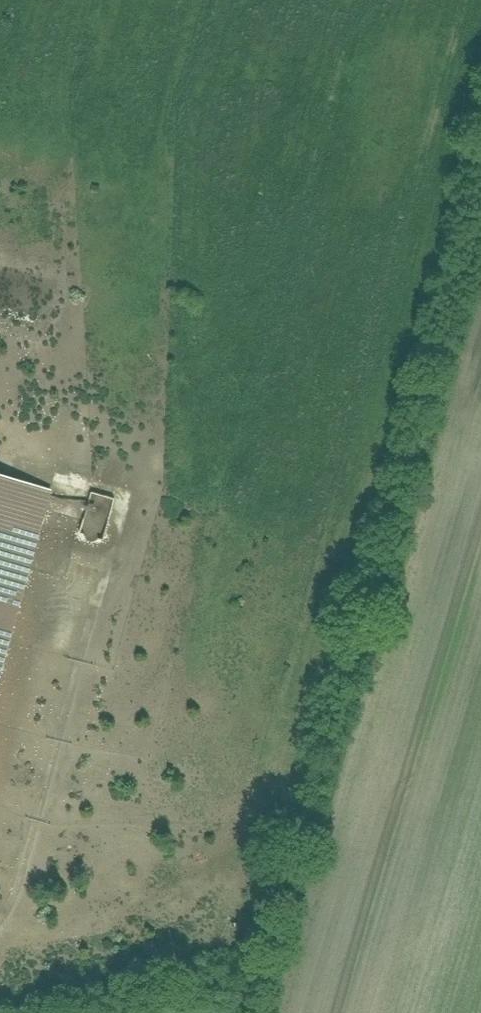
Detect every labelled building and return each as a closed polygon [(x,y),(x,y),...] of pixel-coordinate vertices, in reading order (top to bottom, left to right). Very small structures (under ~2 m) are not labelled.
[(47,495),(0,482),(0,665),(47,495)] [(85,491),(76,533),(103,539),(113,498),(85,491)]
